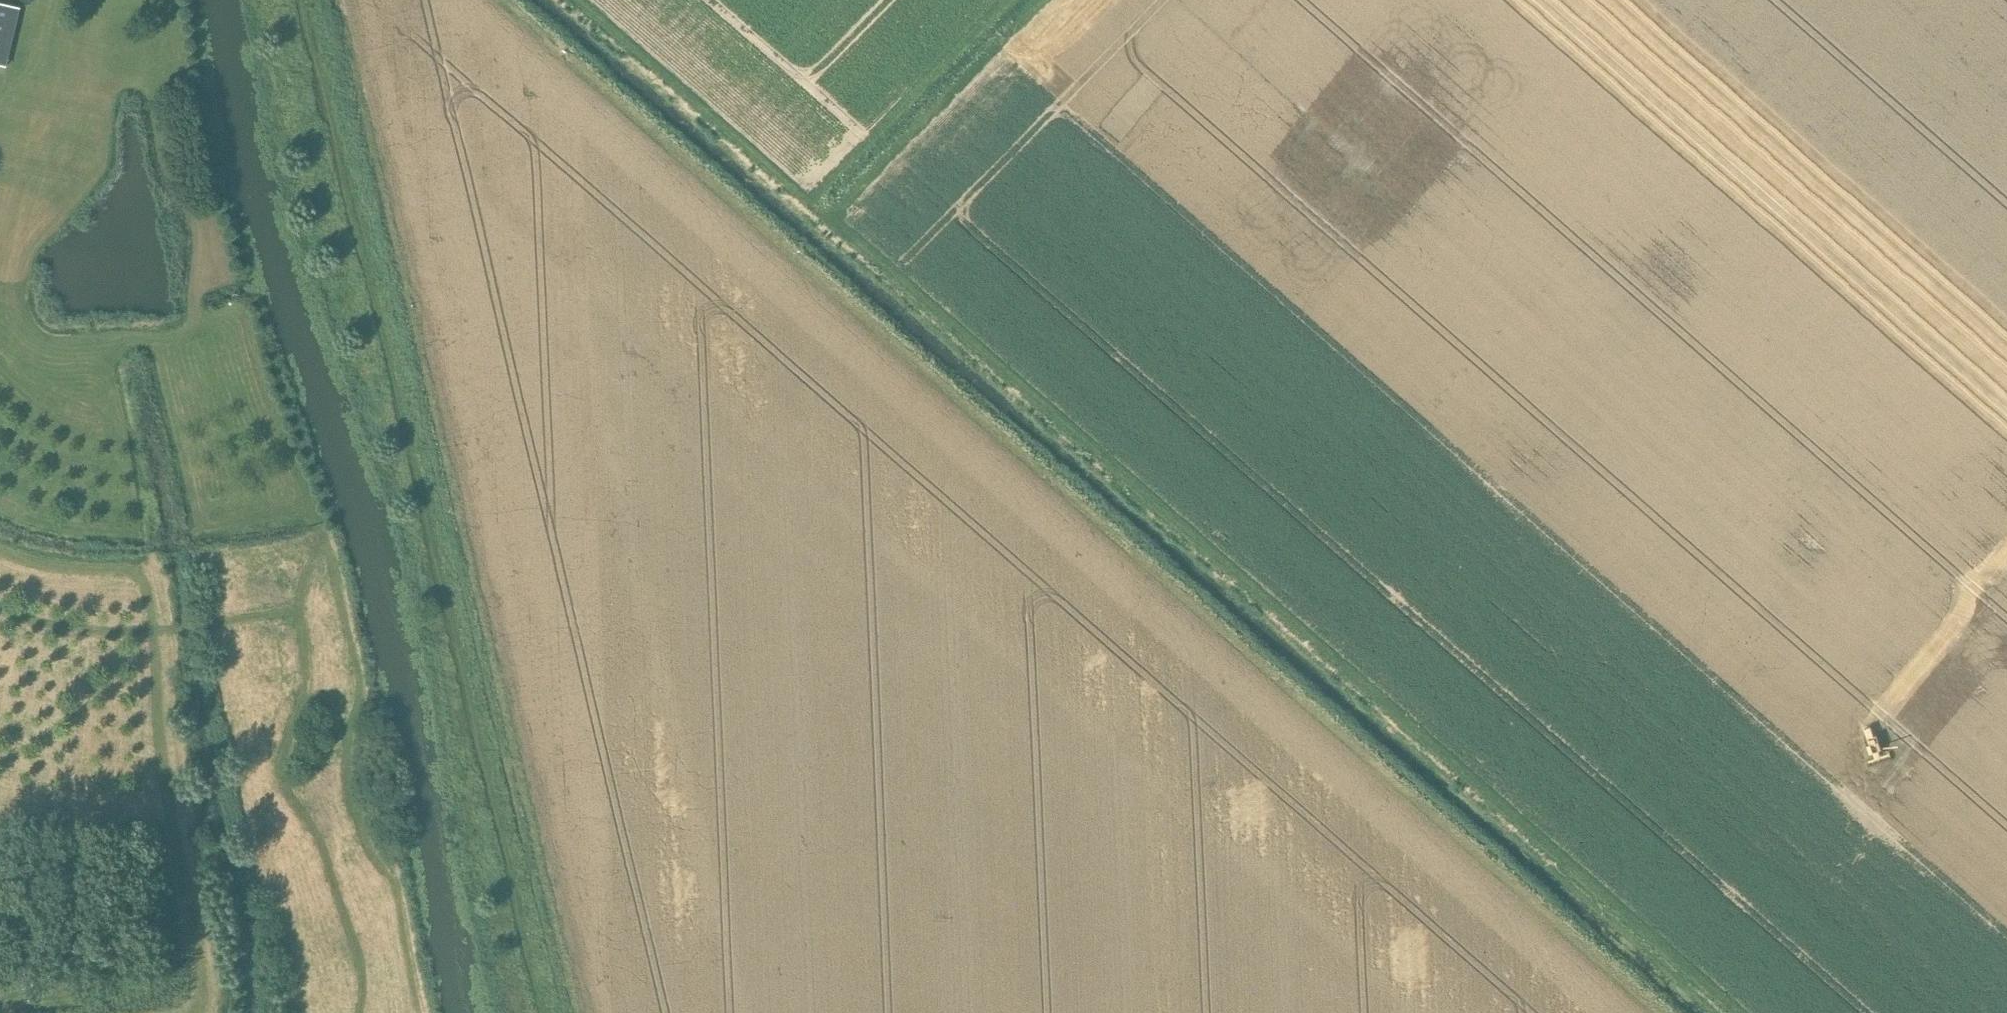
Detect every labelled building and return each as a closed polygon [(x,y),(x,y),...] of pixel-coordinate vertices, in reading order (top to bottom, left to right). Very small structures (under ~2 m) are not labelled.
[(19,8),(10,6),(0,3),(0,65),(5,66),(19,8)]
